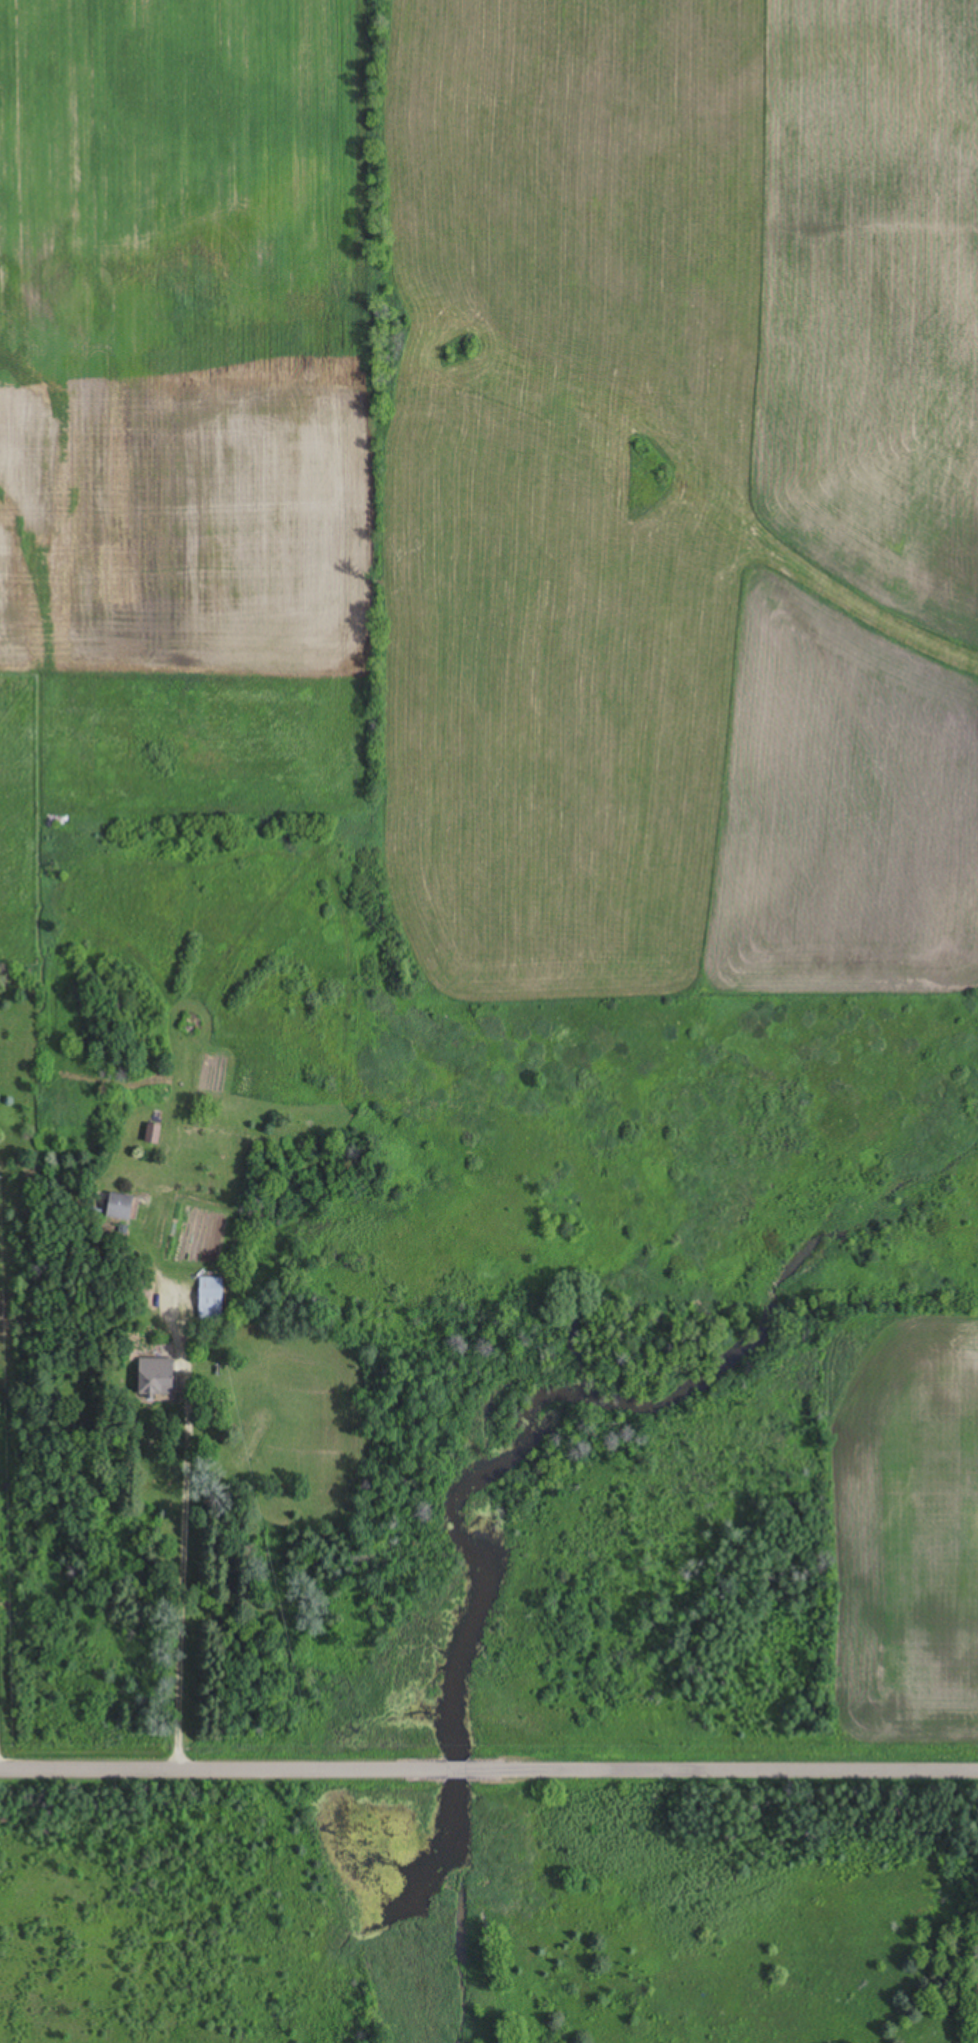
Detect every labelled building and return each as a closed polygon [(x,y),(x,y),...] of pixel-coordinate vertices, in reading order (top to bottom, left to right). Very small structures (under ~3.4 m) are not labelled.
[(144,1142),(156,1144),(160,1126),(147,1124),(144,1142)] [(132,1196),(108,1193),(106,1217),(129,1220),(132,1196)] [(222,1319),(222,1277),(199,1277),(199,1319),(222,1319)] [(172,1396),(172,1358),(138,1358),(138,1396),(172,1396)]
